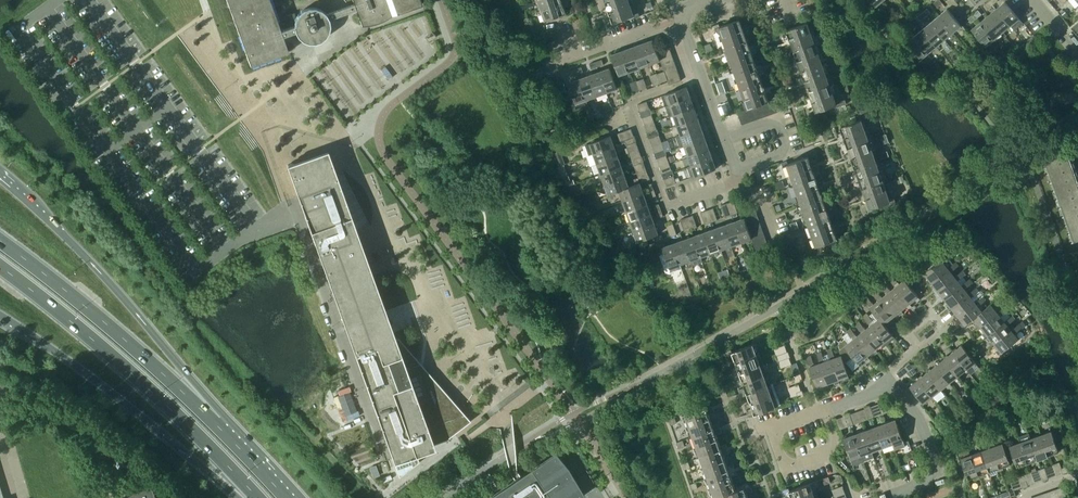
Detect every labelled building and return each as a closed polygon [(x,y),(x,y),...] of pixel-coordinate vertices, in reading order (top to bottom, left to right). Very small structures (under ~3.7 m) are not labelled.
[(251,65),(289,52),(283,36),(295,32),(298,37),(303,41),(309,43),(315,43),(321,41),(326,37),(329,31),(330,25),(329,19),(329,18),(356,9),(362,24),(363,24),(365,24),(368,24),(370,24),(373,23),(375,23),(378,22),(380,21),(383,20),(385,19),(387,17),(389,16),(392,15),(422,4),(420,0),(353,0),(354,2),(325,13),(321,9),(315,7),(309,7),(303,9),(298,13),(295,19),(294,25),(281,29),(270,0),(227,0),(251,65)] [(535,5),(540,3),(546,20),(566,12),(564,7),(570,4),(569,0),(534,0),(535,5)] [(606,18),(612,16),(614,22),(634,15),(635,17),(640,16),(637,9),(633,10),(629,0),(606,0),(608,7),(602,9),(605,18),(606,18)] [(990,0),(985,4),(988,9),(993,4),(990,0)] [(1005,1),(997,8),(1011,25),(1015,30),(1023,23),(1019,18),(1005,1)] [(931,12),(927,8),(922,12),(926,17),(931,12)] [(953,32),(961,25),(947,8),(939,15),(953,32)] [(1011,25),(997,8),(988,15),(1002,32),(1011,25)] [(976,18),(982,14),(978,10),(973,14),(976,18)] [(926,17),(922,12),(917,17),(921,21),(926,17)] [(976,18),(973,14),(968,18),(971,22),(976,18)] [(944,39),(953,32),(939,15),(931,22),(944,39)] [(994,39),(1002,32),(988,15),(980,22),(994,39)] [(574,28),(586,23),(584,17),(572,22),(574,28)] [(898,18),(893,22),(896,27),(902,22),(898,18)] [(719,24),(713,25),(716,32),(721,31),(725,44),(721,46),(723,53),(728,51),(733,64),(728,66),(730,73),(735,71),(740,85),(735,86),(738,93),(742,92),(748,108),(750,108),(756,106),(762,103),(768,101),(769,101),(766,95),(773,93),(769,84),(763,86),(759,75),(765,73),(762,64),(756,66),(752,55),(758,52),(755,43),(749,45),(745,34),(751,32),(748,23),(741,25),(739,19),(720,26),(719,24)] [(789,35),(783,37),(786,47),(792,45),(796,56),(790,58),(793,67),(800,65),(804,76),(797,78),(801,87),(807,85),(811,96),(805,99),(808,108),(809,108),(814,106),(816,111),(836,104),(837,107),(842,105),(846,104),(845,100),(841,101),(840,98),(835,100),(830,86),(835,85),(834,82),(841,79),(840,75),(833,78),(828,79),(823,66),(828,64),(825,57),(821,44),(818,37),(813,39),(808,22),(803,24),(787,29),(789,35)] [(914,26),(911,22),(906,26),(909,30),(914,26)] [(944,39),(931,22),(922,29),(936,46),(944,39)] [(983,43),(986,46),(994,39),(980,22),(972,29),(983,43)] [(576,34),(588,29),(586,23),(574,28),(576,34)] [(909,30),(906,26),(900,30),(904,35),(909,30)] [(578,40),(590,36),(591,36),(588,29),(576,34),(578,40)] [(928,53),(936,46),(922,29),(914,36),(928,53)] [(928,53),(914,36),(905,43),(919,60),(928,53)] [(643,43),(650,64),(660,60),(658,54),(656,47),(653,39),(643,43)] [(640,67),(650,64),(643,43),(632,47),(640,67)] [(670,49),(668,43),(656,47),(658,54),(670,49)] [(704,46),(706,53),(713,50),(711,43),(704,46)] [(629,71),(640,67),(632,47),(622,51),(629,71)] [(660,60),(672,55),(670,49),(658,54),(660,60)] [(619,75),(629,71),(622,51),(612,54),(619,75)] [(662,66),(675,62),(672,55),(660,60),(662,66)] [(665,72),(677,68),(675,62),(662,66),(665,72)] [(610,68),(599,72),(607,92),(617,88),(610,68)] [(667,78),(679,74),(677,68),(665,72),(667,78)] [(607,92),(599,72),(589,75),(596,96),(607,92)] [(667,78),(668,83),(669,85),(681,80),(679,74),(667,78)] [(596,96),(589,75),(579,79),(586,99),(596,96)] [(589,106),(586,99),(579,79),(568,83),(575,100),(573,101),(572,104),(574,109),(576,110),(589,106)] [(721,94),(726,92),(722,81),(717,83),(721,94)] [(663,95),(667,106),(691,97),(687,87),(663,95)] [(674,115),(694,107),(691,97),(667,106),(670,116),(674,115)] [(773,113),(779,111),(775,99),(769,101),(768,101),(773,113)] [(722,104),(727,116),(733,114),(729,101),(722,104)] [(768,101),(762,103),(767,116),(773,113),(768,101)] [(762,103),(756,106),(761,118),(767,116),(762,103)] [(604,115),(610,113),(608,105),(601,107),(604,115)] [(869,105),(859,109),(862,115),(872,111),(869,105)] [(750,108),(754,120),(761,118),(756,106),(750,108)] [(674,115),(677,125),(698,117),(694,107),(674,115)] [(750,108),(748,108),(744,110),(748,122),(754,120),(750,108)] [(748,122),(744,110),(738,112),(742,124),(748,122)] [(677,125),(681,135),(701,128),(698,117),(677,125)] [(844,155),(847,164),(853,162),(857,173),(851,175),(854,184),(861,182),(864,193),(858,195),(862,204),(868,202),(870,208),(890,201),(891,204),(896,202),(893,195),(889,197),(884,183),(889,182),(886,175),(882,176),(877,163),(881,161),(881,159),(889,156),(888,151),(874,156),(870,143),(874,141),(872,134),(867,136),(861,119),(841,126),(843,132),(837,134),(840,143),(846,141),(850,152),(844,155)] [(618,133),(620,140),(624,139),(629,137),(634,135),(632,128),(618,133)] [(701,128),(681,135),(677,136),(681,146),(685,145),(705,138),(701,128)] [(589,155),(594,153),(614,146),(611,135),(590,143),(585,145),(589,155)] [(685,145),(688,155),(709,148),(705,138),(685,145)] [(1068,145),(1040,155),(1071,242),(1077,239),(1077,173),(1068,145)] [(614,146),(594,153),(597,163),(618,156),(614,146)] [(712,158),(709,148),(688,155),(692,165),(712,158)] [(290,164),(287,165),(298,195),(298,196),(313,238),(319,254),(348,335),(351,342),(387,443),(393,458),(400,476),(405,472),(419,462),(416,455),(416,454),(434,447),(433,444),(434,444),(438,442),(444,440),(446,439),(453,434),(453,433),(461,427),(470,421),(464,414),(459,410),(456,405),(453,400),(432,377),(423,367),(398,338),(395,339),(393,332),(390,333),(387,324),(388,324),(389,324),(390,324),(391,324),(392,323),(392,322),(392,321),(392,320),(392,319),(391,319),(391,318),(390,318),(389,318),(388,318),(387,318),(387,319),(386,319),(386,320),(383,312),(386,311),(385,311),(373,276),(373,275),(372,275),(362,246),(357,231),(356,229),(348,207),(344,196),(328,150),(292,163),(290,164)] [(597,163),(601,173),(622,166),(618,156),(597,163)] [(788,164),(787,161),(782,163),(784,170),(789,168),(794,181),(789,183),(791,190),(796,189),(801,202),(796,203),(799,211),(803,209),(808,222),(803,224),(806,231),(811,229),(816,246),(837,239),(835,233),(841,231),(838,221),(832,223),(828,212),(834,210),(830,201),(824,203),(820,192),(826,190),(823,181),(817,183),(813,172),(819,169),(816,160),(810,162),(808,157),(788,164)] [(716,168),(712,158),(692,165),(688,167),(691,177),(696,176),(716,168)] [(601,173),(605,184),(625,176),(622,166),(601,173)] [(565,187),(572,184),(569,175),(561,178),(565,187)] [(608,194),(619,190),(629,187),(629,186),(625,176),(605,184),(608,194)] [(783,180),(776,182),(779,189),(785,187),(783,180)] [(619,190),(623,200),(644,193),(640,183),(629,186),(629,187),(619,190)] [(623,200),(627,210),(647,203),(644,193),(623,200)] [(900,197),(903,204),(909,202),(906,194),(900,197)] [(738,212),(733,199),(727,202),(731,214),(738,212)] [(731,214),(727,202),(721,204),(725,216),(731,214)] [(647,203),(627,210),(630,220),(651,213),(647,203)] [(756,212),(754,206),(742,210),(744,216),(756,212)] [(717,219),(713,207),(706,209),(711,221),(717,219)] [(711,221),(706,209),(700,211),(705,224),(711,221)] [(746,222),(758,218),(756,212),(744,216),(744,217),(746,222)] [(630,220),(634,230),(655,224),(651,213),(630,220)] [(697,226),(692,214),(686,217),(691,229),(697,226)] [(691,229),(686,217),(680,219),(684,231),(691,229)] [(734,220),(741,241),(752,238),(751,235),(748,229),(746,222),(744,217),(734,220)] [(748,229),(761,224),(758,218),(746,222),(748,229)] [(734,220),(723,224),(731,245),(741,241),(734,220)] [(655,224),(634,230),(638,241),(658,234),(655,224)] [(723,224),(713,228),(721,249),(731,245),(723,224)] [(751,235),(763,230),(761,224),(748,229),(751,235)] [(713,228),(703,232),(711,252),(721,249),(713,228)] [(753,241),(765,237),(763,230),(751,235),(752,238),(753,241)] [(703,232),(693,235),(700,256),(711,252),(703,232)] [(702,262),(700,256),(693,235),(683,239),(690,260),(692,265),(702,262)] [(755,247),(767,243),(765,237),(753,241),(755,247)] [(683,239),(673,243),(680,263),(690,260),(683,239)] [(679,264),(680,263),(673,243),(662,247),(665,253),(660,255),(665,271),(669,273),(681,269),(679,264)] [(757,254),(758,253),(770,249),(767,243),(755,247),(757,254)] [(928,283),(931,281),(948,268),(948,267),(944,263),(952,256),(949,253),(924,273),(928,278),(926,280),(928,283)] [(935,292),(938,290),(955,276),(951,271),(959,265),(956,261),(948,267),(948,268),(931,281),(935,287),(933,289),(935,292)] [(951,293),(962,285),(958,280),(965,274),(962,270),(955,276),(938,290),(942,295),(939,297),(942,301),(945,298),(951,293)] [(889,278),(895,286),(896,286),(909,303),(915,299),(917,301),(920,299),(904,279),(899,283),(893,276),(889,278)] [(962,285),(951,293),(945,298),(949,304),(946,306),(949,309),(951,307),(969,293),(968,293),(965,288),(972,282),(969,279),(962,285)] [(911,306),(909,303),(896,286),(895,286),(890,290),(884,282),(881,285),(887,293),(901,310),(906,306),(908,308),(911,306)] [(956,318),(958,316),(975,302),(971,297),(979,291),(976,287),(968,293),(969,293),(951,307),(956,313),(953,315),(956,318)] [(903,312),(901,310),(887,293),(882,297),(876,289),(872,292),(878,300),(892,317),(898,312),(900,315),(903,312)] [(863,299),(879,318),(884,324),(884,323),(889,319),(891,322),(894,319),(892,317),(878,300),(873,304),(867,296),(863,299)] [(982,311),(982,310),(978,306),(986,299),(983,296),(975,302),(958,316),(962,321),(960,323),(962,326),(965,324),(974,318),(974,317),(982,311)] [(978,328),(980,326),(998,312),(997,312),(994,307),(1001,301),(998,297),(982,310),(982,311),(974,317),(974,318),(978,323),(975,325),(978,328)] [(980,326),(985,332),(982,334),(985,337),(987,335),(1004,321),(1000,316),(1008,310),(1005,306),(997,312),(998,312),(980,326)] [(864,317),(870,325),(884,342),(886,344),(895,338),(893,335),(884,323),(884,324),(879,318),(874,322),(868,314),(864,317)] [(991,345),(994,343),(1011,329),(1007,324),(1015,318),(1012,315),(1004,321),(987,335),(992,340),(989,342),(991,345)] [(883,347),(886,344),(884,342),(870,325),(865,329),(859,321),(855,324),(862,332),(876,349),(881,344),(883,347)] [(1011,329),(994,343),(998,349),(996,351),(998,354),(1001,352),(1018,338),(1014,333),(1022,327),(1019,323),(1011,329)] [(847,331),(853,339),(853,338),(867,356),(872,351),(875,354),(878,351),(876,349),(862,332),(857,336),(851,328),(847,331)] [(839,349),(841,355),(844,364),(854,357),(858,363),(864,358),(866,361),(869,358),(867,356),(853,338),(853,339),(848,342),(842,335),(838,338),(840,341),(839,342),(840,343),(838,344),(839,349)] [(949,346),(954,342),(950,338),(945,342),(949,346)] [(949,346),(945,342),(940,345),(944,350),(949,346)] [(727,357),(733,355),(737,366),(731,368),(735,378),(741,375),(745,387),(739,389),(742,398),(748,396),(752,407),(746,410),(749,416),(778,405),(775,406),(769,388),(772,387),(770,384),(768,385),(761,368),(764,367),(763,363),(760,364),(754,347),(757,346),(756,343),(732,351),(731,349),(725,351),(727,357)] [(962,344),(953,351),(967,369),(975,362),(962,344)] [(776,355),(787,351),(784,345),(774,349),(776,355)] [(844,364),(841,355),(835,357),(832,348),(827,350),(830,359),(831,359),(838,379),(845,377),(846,380),(850,379),(848,376),(849,376),(844,364)] [(922,352),(925,357),(930,353),(926,348),(922,352)] [(788,351),(787,351),(776,355),(781,368),(791,364),(789,357),(790,357),(788,351)] [(944,358),(958,375),(967,369),(953,351),(944,358)] [(817,353),(820,362),(828,383),(834,381),(835,384),(839,382),(838,379),(831,359),(830,359),(824,361),(821,352),(817,353)] [(929,362),(934,358),(930,353),(925,357),(929,362)] [(829,386),(828,383),(820,362),(814,364),(811,355),(806,357),(817,387),(824,384),(825,387),(829,386)] [(944,358),(936,365),(949,382),(958,375),(944,358)] [(904,366),(908,371),(913,367),(909,362),(904,366)] [(927,372),(941,389),(949,382),(936,365),(927,372)] [(917,372),(913,367),(908,371),(912,375),(917,372)] [(927,372),(918,379),(932,396),(941,389),(927,372)] [(932,396),(918,379),(910,386),(923,403),(932,396)] [(12,393),(7,382),(0,385),(0,398),(12,393)] [(802,390),(799,384),(789,387),(792,396),(798,394),(799,398),(805,396),(803,390),(802,390)] [(736,472),(733,464),(727,466),(723,455),(729,453),(727,445),(726,443),(720,446),(716,434),(722,432),(718,423),(712,425),(708,413),(715,411),(713,405),(683,416),(685,415),(692,433),(689,434),(690,437),(693,436),(699,453),(696,454),(697,458),(700,457),(706,474),(704,475),(705,478),(708,477),(714,495),(711,496),(712,497),(714,497),(723,495),(725,497),(748,497),(746,493),(752,491),(749,482),(743,484),(744,487),(736,490),(731,475),(737,473),(736,472)] [(668,419),(671,425),(677,423),(675,416),(668,419)] [(895,419),(885,423),(892,444),(893,443),(895,449),(905,446),(909,444),(908,440),(904,442),(903,440),(895,419)] [(885,423),(874,426),(882,447),(892,444),(885,423)] [(874,426),(864,430),(872,451),(882,447),(874,426)] [(872,451),(864,430),(854,434),(861,455),(863,460),(874,457),(872,451)] [(1051,431),(1041,434),(1048,455),(1059,451),(1051,431)] [(844,438),(843,438),(844,439),(851,459),(853,464),(863,460),(861,455),(854,434),(844,438)] [(1021,442),(1020,442),(1027,463),(1038,459),(1030,438),(1029,434),(1019,437),(1021,442)] [(1030,438),(1038,459),(1048,455),(1041,434),(1030,438)] [(1027,463),(1020,442),(1009,446),(1017,466),(1027,463)] [(1003,443),(992,447),(1000,467),(1010,463),(1003,443)] [(1000,467),(992,447),(982,450),(989,471),(991,476),(998,473),(996,468),(1000,467)] [(979,475),(971,454),(969,448),(959,452),(968,479),(979,475)] [(979,475),(989,471),(982,450),(971,454),(979,475)] [(580,496),(578,489),(573,475),(568,467),(558,455),(523,473),(520,475),(487,497),(580,497),(581,497),(580,496)] [(123,459),(113,463),(115,469),(126,465),(123,459)] [(685,469),(691,467),(689,461),(682,463),(685,469)] [(696,482),(690,484),(692,490),(698,488),(696,482)] [(786,488),(782,490),(784,496),(790,494),(792,497),(815,497),(811,486),(814,485),(813,482),(789,490),(788,488),(786,488)] [(832,489),(835,496),(846,492),(843,485),(832,489)] [(151,486),(130,494),(131,495),(124,497),(155,497),(151,486)] [(1032,497),(1065,497),(1063,488),(1031,495),(1032,497)]
